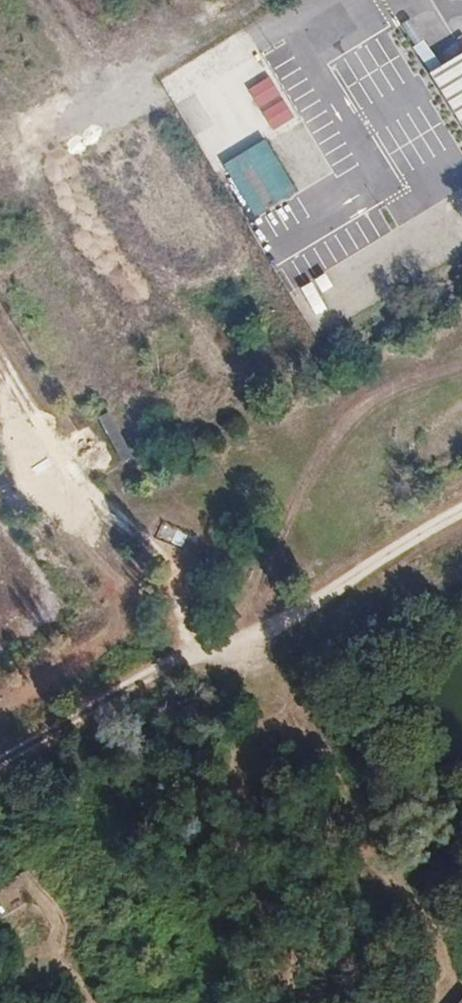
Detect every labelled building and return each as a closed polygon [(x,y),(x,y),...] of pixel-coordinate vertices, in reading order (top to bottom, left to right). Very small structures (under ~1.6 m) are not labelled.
[(437,87),(461,127),(461,72),(437,87)] [(458,995),(451,1002),(461,1002),(461,998),(458,995)]
